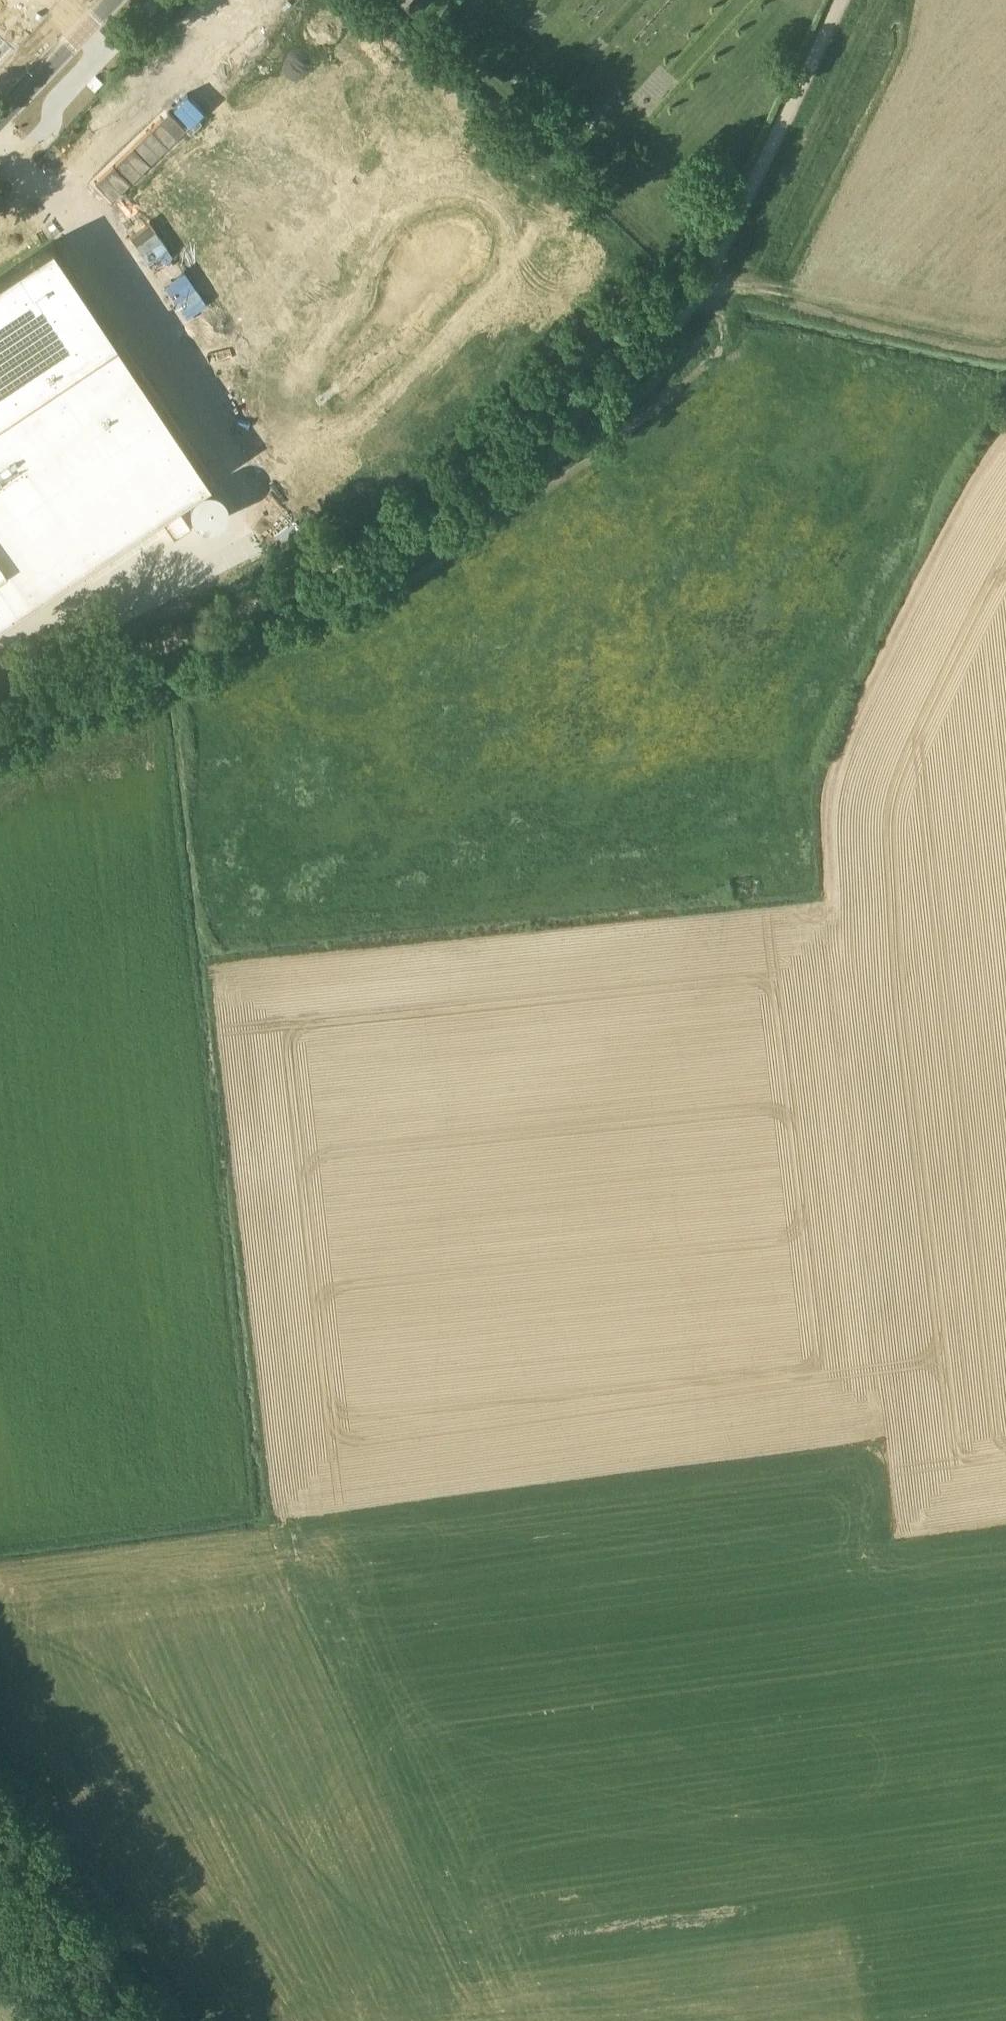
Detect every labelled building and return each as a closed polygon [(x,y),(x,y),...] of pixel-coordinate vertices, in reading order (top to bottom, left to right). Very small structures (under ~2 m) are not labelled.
[(405,8),(415,17),(426,5),(420,0),(412,0),(405,8)] [(118,337),(138,368),(147,362),(148,364),(252,295),(249,290),(258,284),(272,297),(375,187),(274,92),(173,159),(208,213),(95,265),(126,331),(118,337)] [(0,274),(0,617),(209,476),(52,239),(0,274)] [(192,526),(177,504),(160,516),(174,538),(192,526)]
